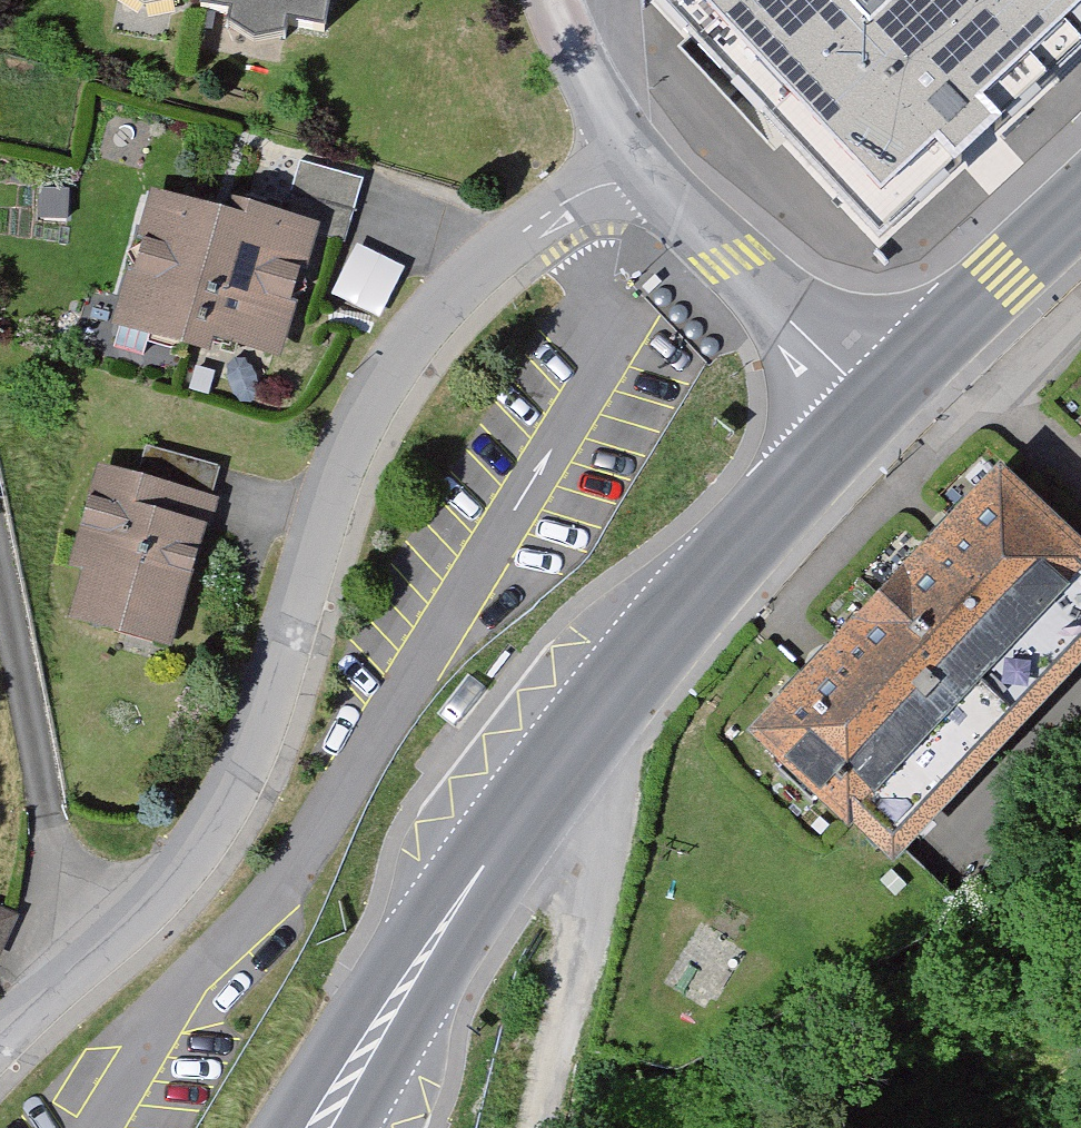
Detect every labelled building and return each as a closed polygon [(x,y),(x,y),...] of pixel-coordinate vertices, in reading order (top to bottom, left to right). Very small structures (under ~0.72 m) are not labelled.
[(205,9),(232,15),(230,28),(257,45),(289,39),(292,24),(328,31),(334,0),(206,0),(205,9)] [(884,255),(1080,69),(1080,0),(653,0),(653,1),(884,255)] [(299,160),(289,193),(353,210),(362,179),(299,160)] [(344,244),(353,210),(289,193),(280,225),(232,212),(228,227),(199,327),(244,339),(249,321),(280,330),(308,233),(344,244)] [(195,342),(199,327),(228,227),(156,206),(115,348),(142,356),(150,329),(195,342)] [(405,267),(357,243),(332,294),(380,318),(405,267)] [(79,618),(161,643),(202,501),(210,504),(221,468),(147,446),(137,482),(113,475),(103,482),(78,567),(93,571),(79,618)] [(892,854),(1080,656),(1080,560),(1001,484),(761,736),(848,820),(852,816),(892,854)] [(0,913),(0,945),(12,918),(0,913)]
